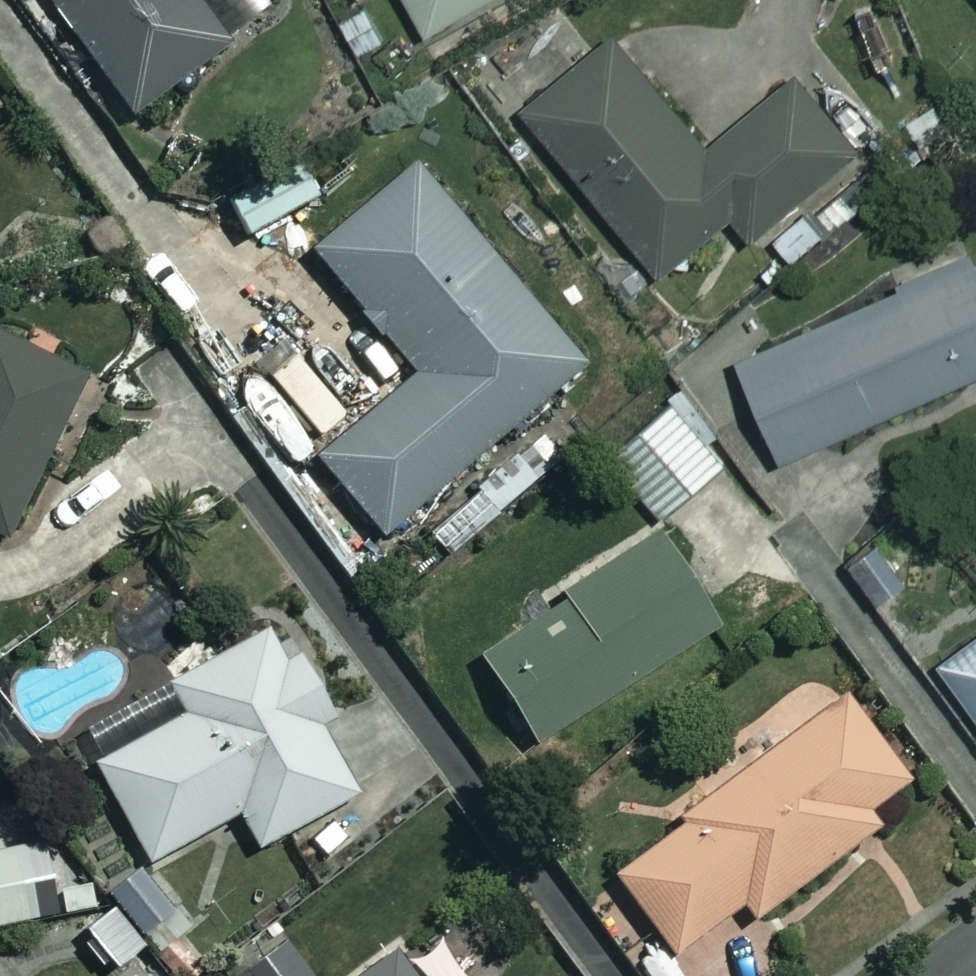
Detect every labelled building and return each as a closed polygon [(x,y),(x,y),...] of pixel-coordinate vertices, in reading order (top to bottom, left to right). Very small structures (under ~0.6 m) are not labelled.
[(274,5),(270,0),(55,0),(139,118),(238,47),(230,37),(274,5)] [(433,37),(500,0),(413,0),(433,37)] [(715,156),(623,43),(534,117),(668,281),(742,221),(762,245),(866,159),(804,83),(715,156)] [(326,201),(307,168),(239,207),(258,240),(326,201)] [(591,372),(425,173),(324,257),(426,380),(327,463),(391,539),(591,372)] [(749,368),(792,464),(975,383),(975,267),(749,368)] [(16,541),(91,379),(0,337),(0,534),(16,541)] [(734,470),(682,409),(620,461),(672,523),(734,470)] [(913,586),(884,543),(854,563),(883,606),(913,586)] [(721,631),(666,547),(490,662),(546,747),(721,631)] [(341,724),(305,657),(290,665),(274,635),(179,687),(197,719),(105,769),(157,865),(248,816),(266,850),(363,798),(326,731),(341,724)] [(950,667),(975,704),(975,648),(950,667)] [(917,786),(853,701),(620,876),(683,960),(752,909),(763,924),(885,832),(875,818),(917,786)] [(0,853),(0,932),(43,922),(27,847),(0,853)] [(402,958),(377,975),(416,975),(402,958)]
